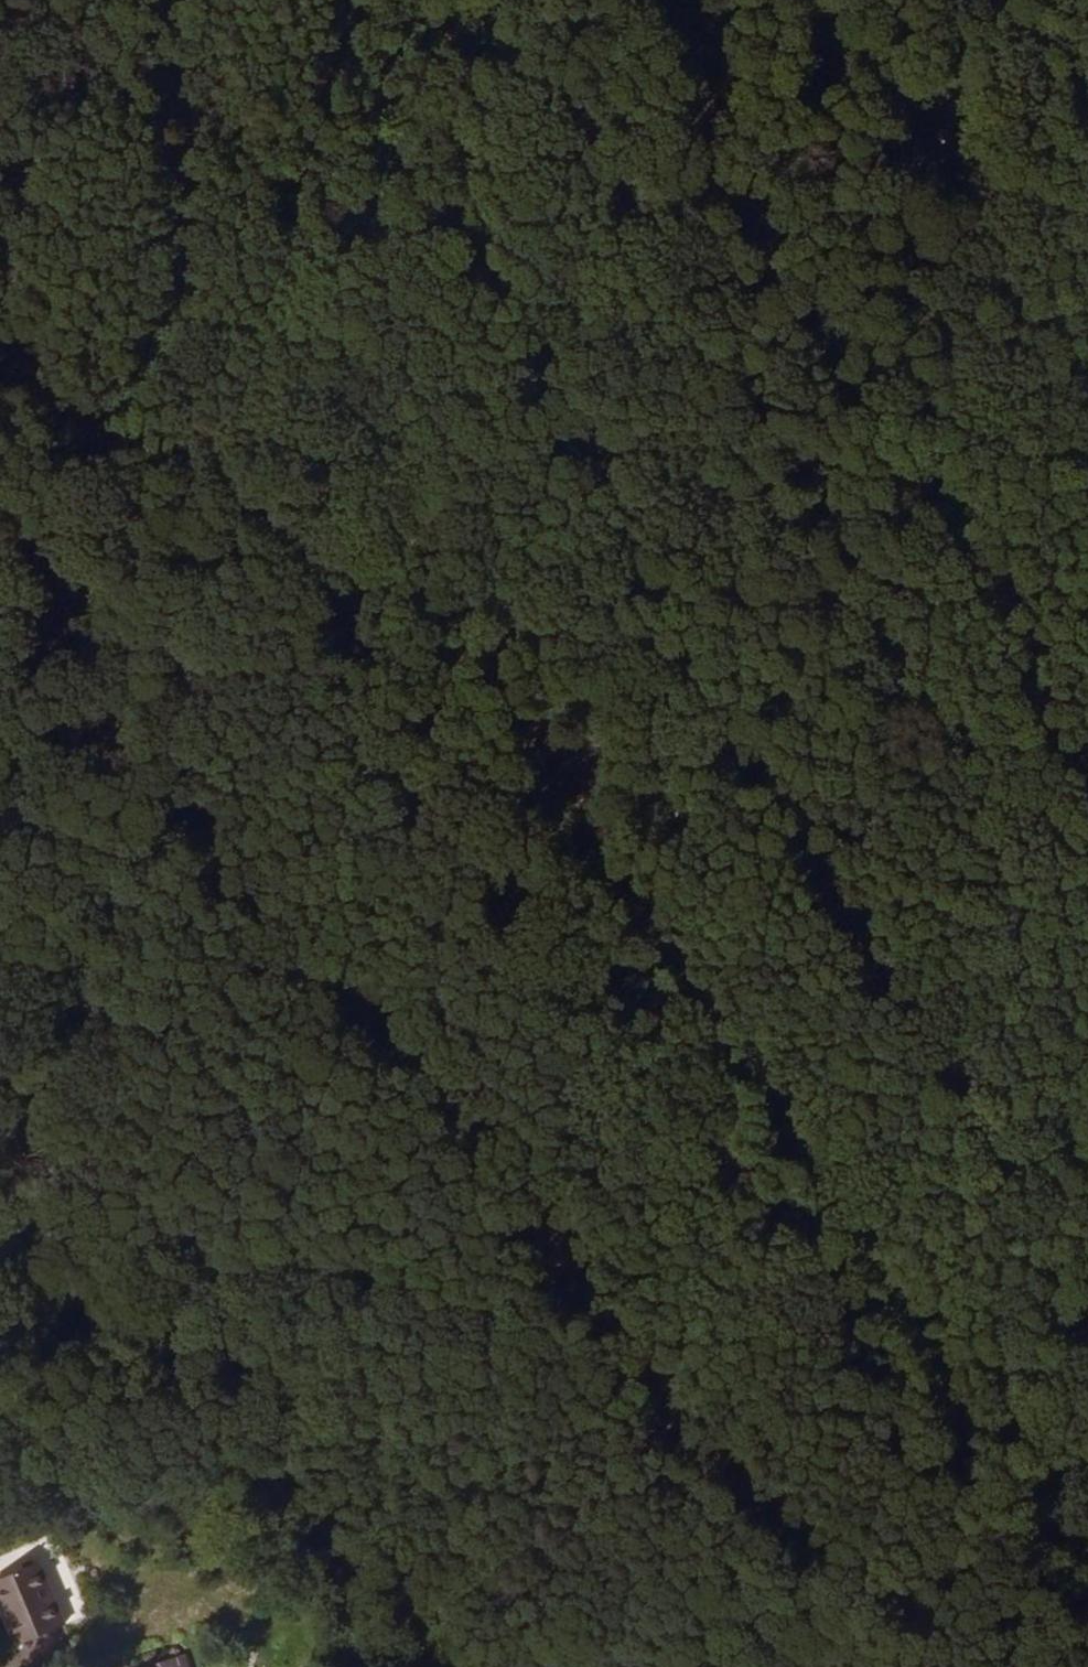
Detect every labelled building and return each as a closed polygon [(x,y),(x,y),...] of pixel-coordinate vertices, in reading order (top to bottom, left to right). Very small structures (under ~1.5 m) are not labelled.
[(15,1529),(0,1535),(0,1601),(33,1587),(39,1604),(58,1598),(45,1559),(26,1564),(15,1529)] [(140,1662),(142,1666),(189,1666),(180,1646),(140,1662)]
